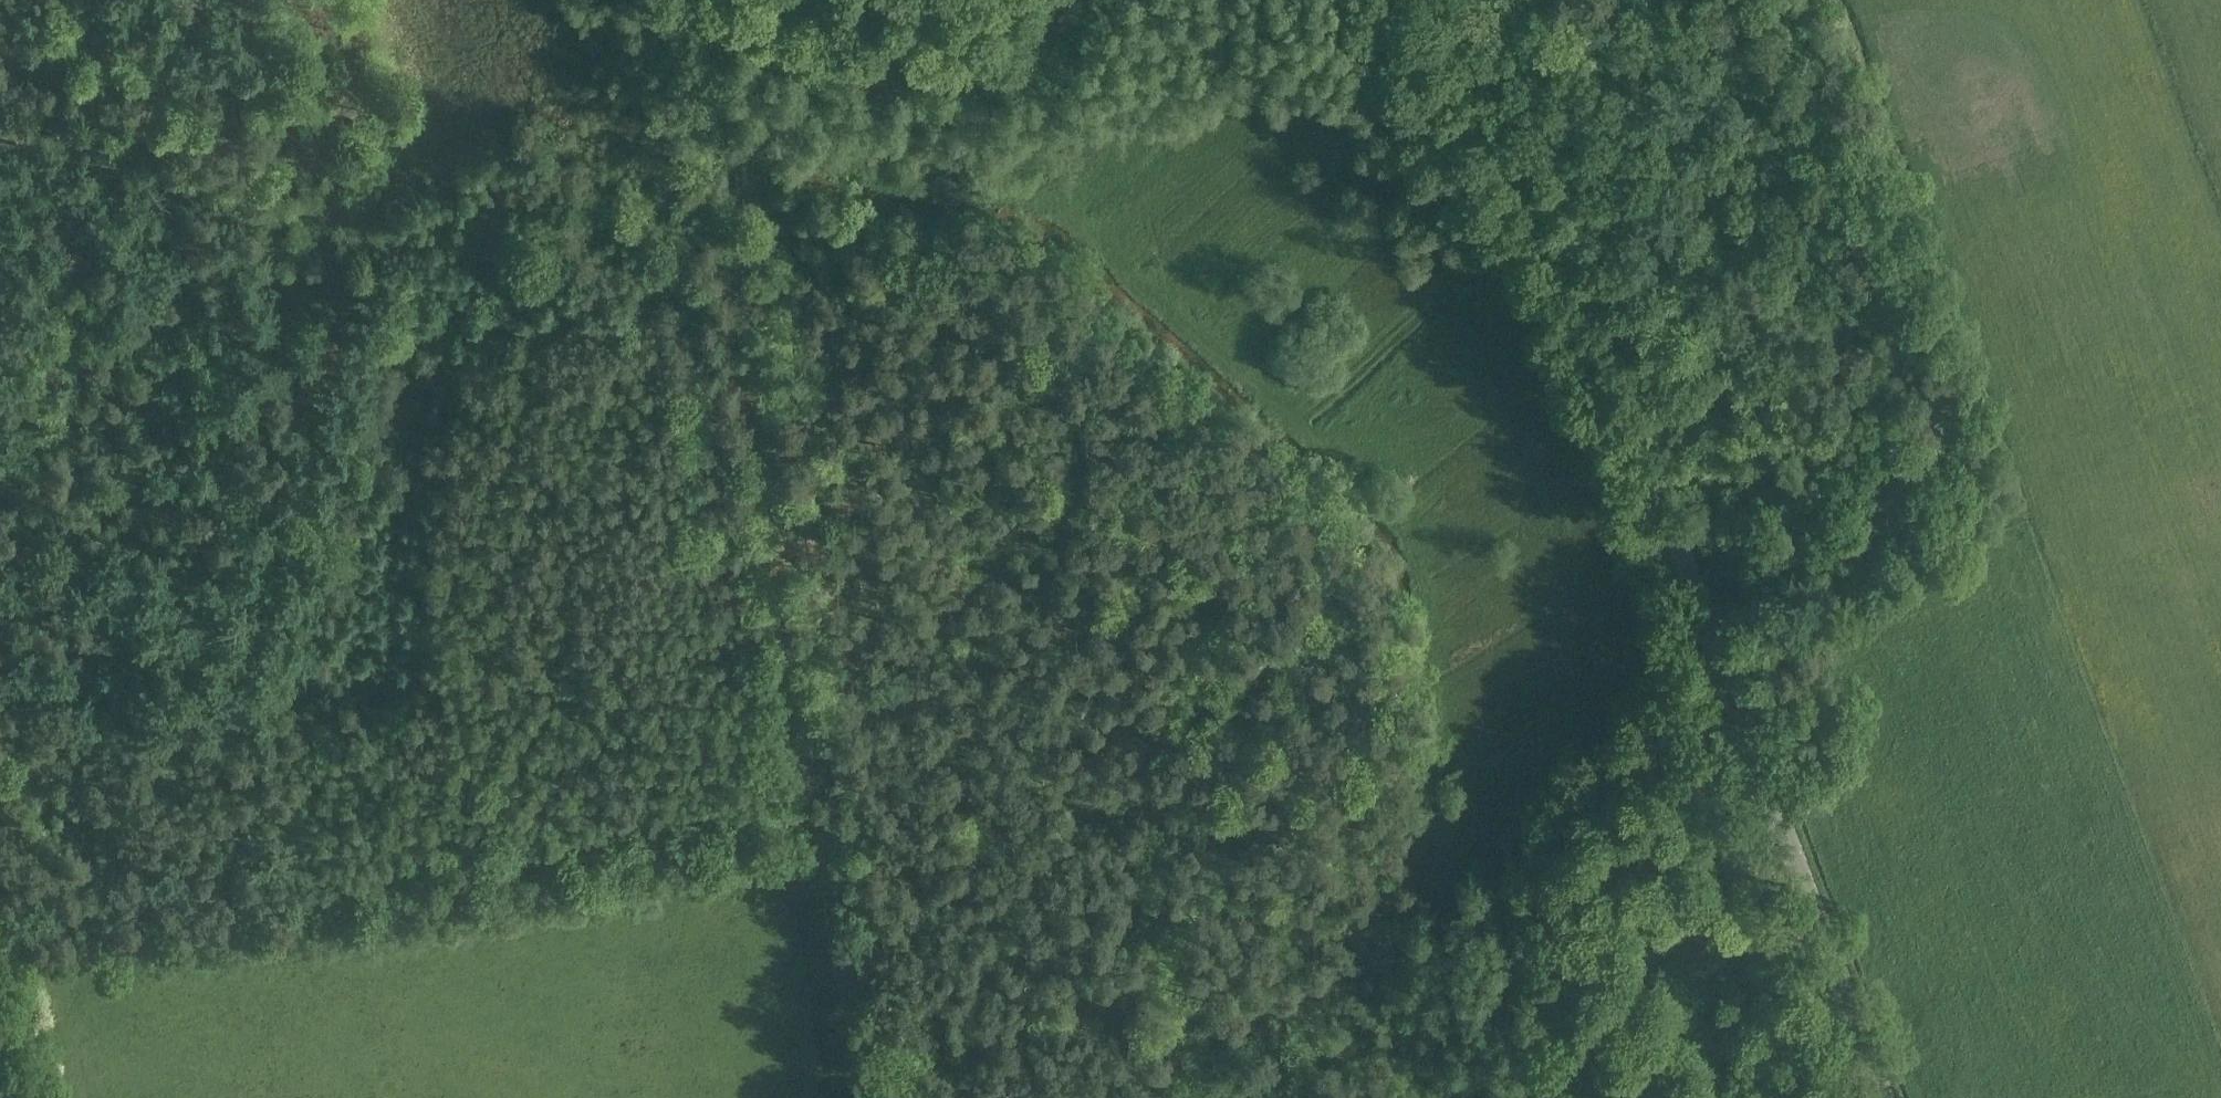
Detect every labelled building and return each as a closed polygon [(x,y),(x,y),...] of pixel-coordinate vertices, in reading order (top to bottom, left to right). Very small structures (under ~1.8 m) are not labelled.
[(1553,0),(1557,10),(1567,6),(1565,0),(1554,0),(1553,0)]
